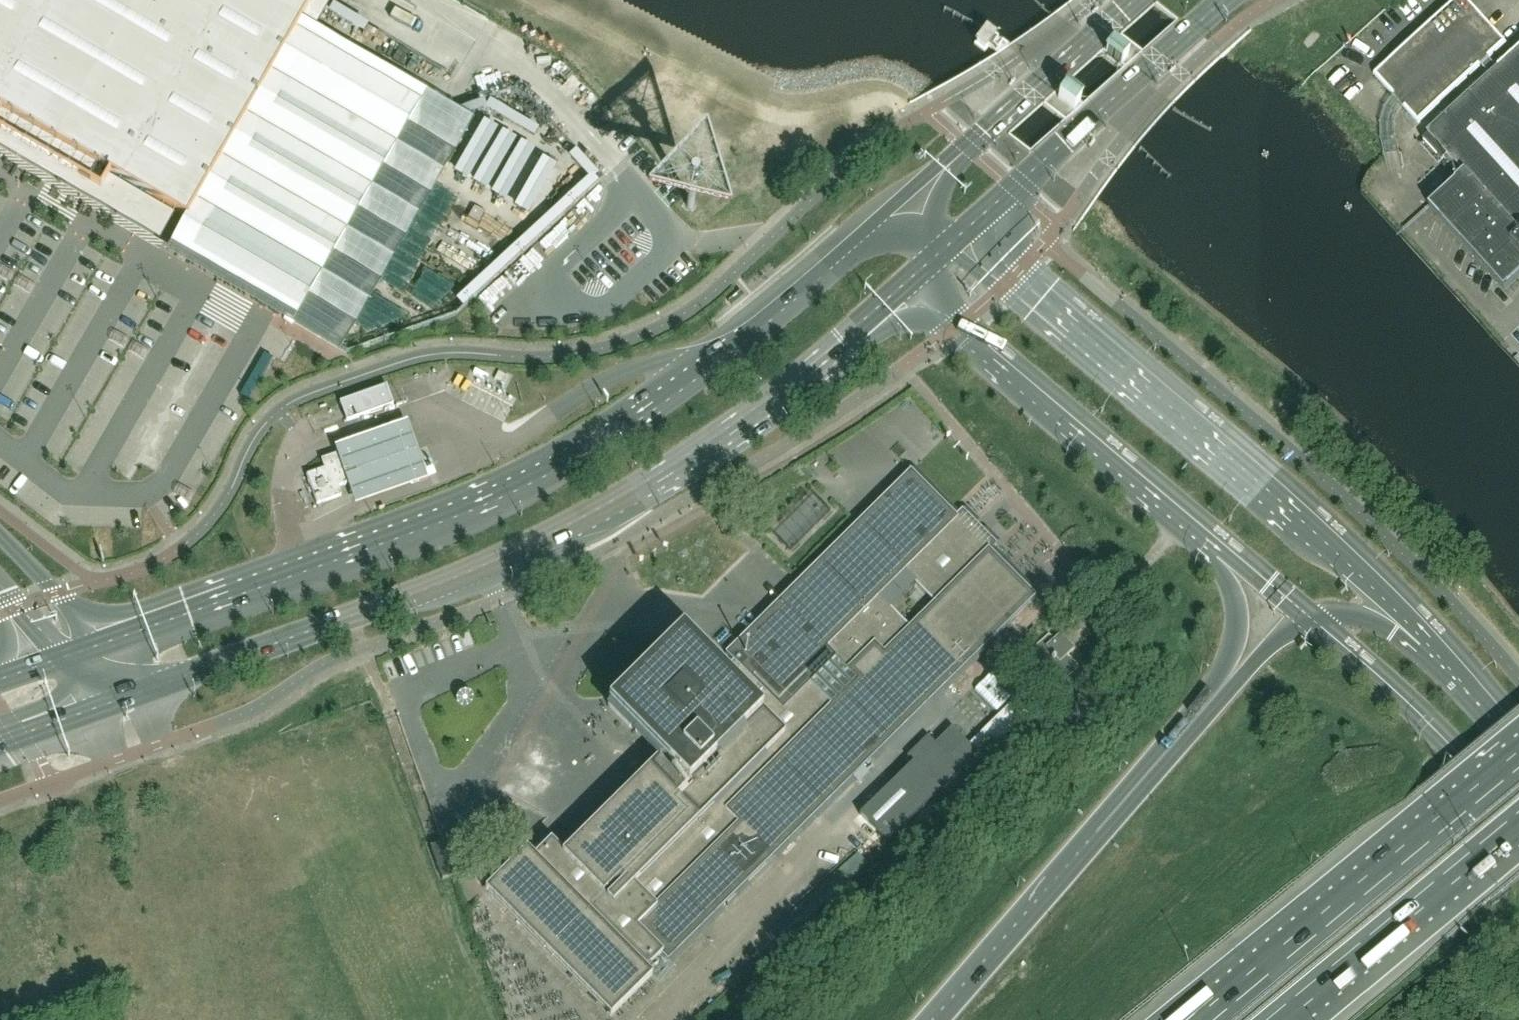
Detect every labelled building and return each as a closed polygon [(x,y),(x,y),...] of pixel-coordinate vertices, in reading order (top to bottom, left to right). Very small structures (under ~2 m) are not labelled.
[(101,195),(111,177),(186,220),(172,245),(297,318),(420,105),(295,33),(301,23),(314,0),(0,0),(0,136),(101,195)] [(1508,44),(1467,0),(1457,0),(1374,75),(1419,125),(1508,44)] [(297,318),(172,245),(167,254),(339,353),(473,122),(301,23),(295,33),(420,105),(297,318)] [(985,48),(995,35),(986,28),(977,42),(985,48)] [(1429,135),(1465,175),(1456,184),(1457,184),(1431,209),(1506,291),(1518,279),(1518,53),(1429,135)] [(392,406),(391,403),(385,387),(341,403),(348,422),(392,406)] [(348,436),(331,442),(354,503),(354,505),(429,479),(425,468),(414,438),(410,425),(406,415),(348,436)] [(351,483),(357,453),(348,451),(322,461),(325,470),(307,476),(317,505),(341,496),(338,487),(351,483)] [(668,962),(1035,598),(990,552),(997,546),(962,511),(955,517),(910,471),(725,655),(714,665),(682,632),(608,706),(630,728),(660,758),(571,846),(564,853),(552,840),(533,858),(526,851),(486,892),(571,979),(611,1019),(652,978),(668,962)] [(1078,668),(1067,656),(1074,650),(1060,635),(1053,641),(1048,636),(1023,659),(1053,691),(1078,668)] [(1024,695),(973,745),(987,759),(1038,708),(1024,695)] [(959,731),(940,749),(962,771),(965,775),(968,777),(987,759),(973,745),(959,731)] [(940,749),(935,744),(927,736),(906,757),(912,763),(941,792),(962,771),(940,749)] [(894,782),(860,816),(888,844),(922,810),(894,782)]
